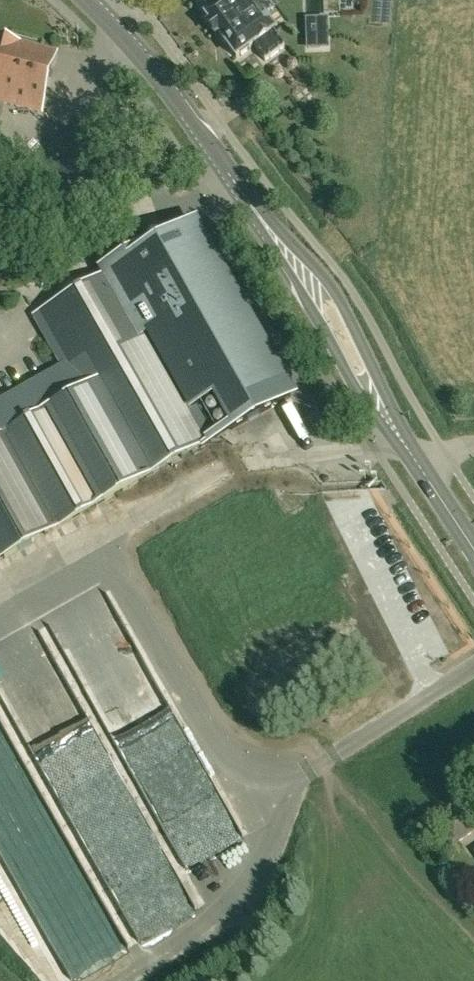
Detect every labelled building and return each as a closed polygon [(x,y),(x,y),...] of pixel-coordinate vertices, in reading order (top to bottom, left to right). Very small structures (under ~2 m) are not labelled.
[(254,45),(265,61),(284,47),(273,31),(274,31),(263,16),(269,12),(261,0),(204,0),(213,12),(207,17),(212,24),(209,26),(216,36),(219,33),(236,58),(254,45)] [(56,52),(0,39),(0,99),(42,109),(56,52)] [(102,277),(34,316),(78,393),(0,438),(0,561),(221,435),(291,395),(195,224),(152,249),(147,240),(97,268),(102,277)] [(439,826),(453,845),(473,830),(473,806),(471,802),(439,826)]
